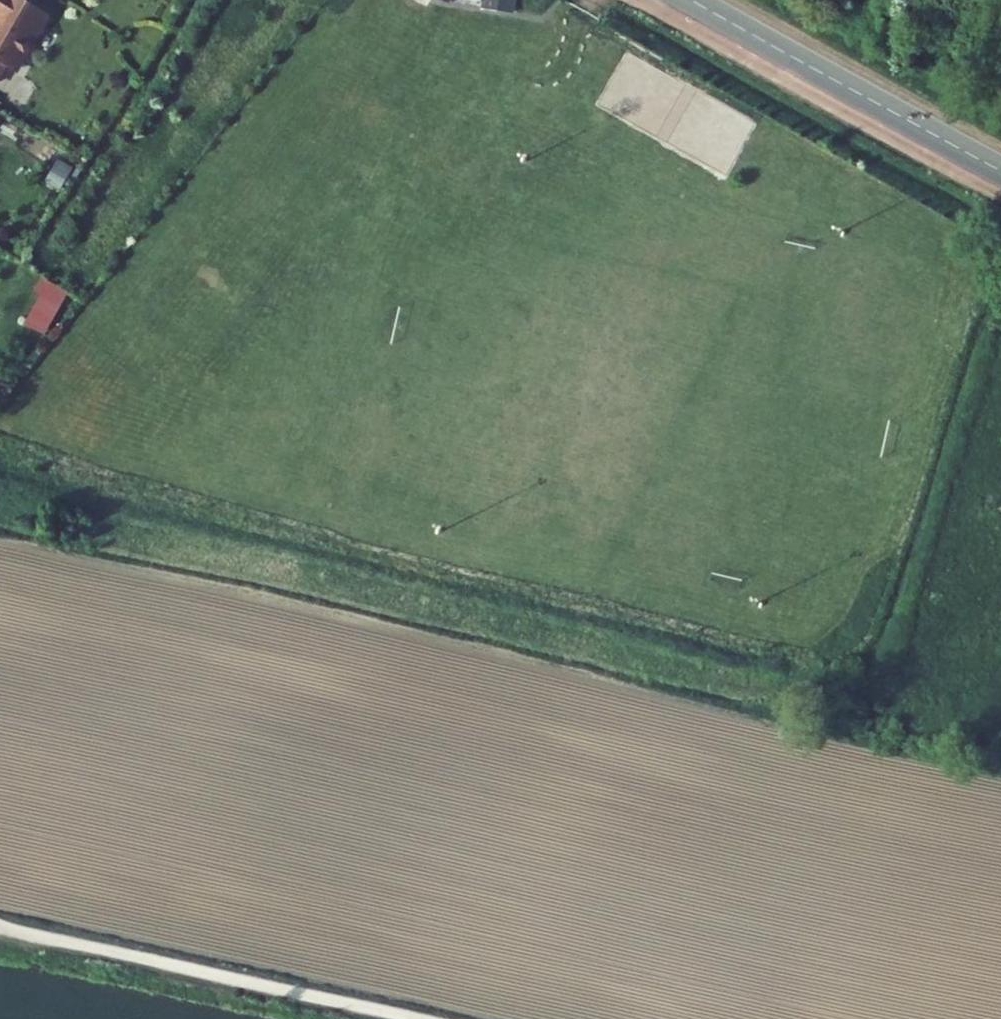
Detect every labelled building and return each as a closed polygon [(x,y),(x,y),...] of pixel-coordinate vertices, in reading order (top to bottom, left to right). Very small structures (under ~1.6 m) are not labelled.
[(22,0),(0,0),(0,72),(3,66),(13,72),(27,47),(30,49),(43,28),(40,26),(46,14),(22,0)] [(44,335),(69,291),(41,275),(32,290),(39,295),(23,323),(44,335)]
